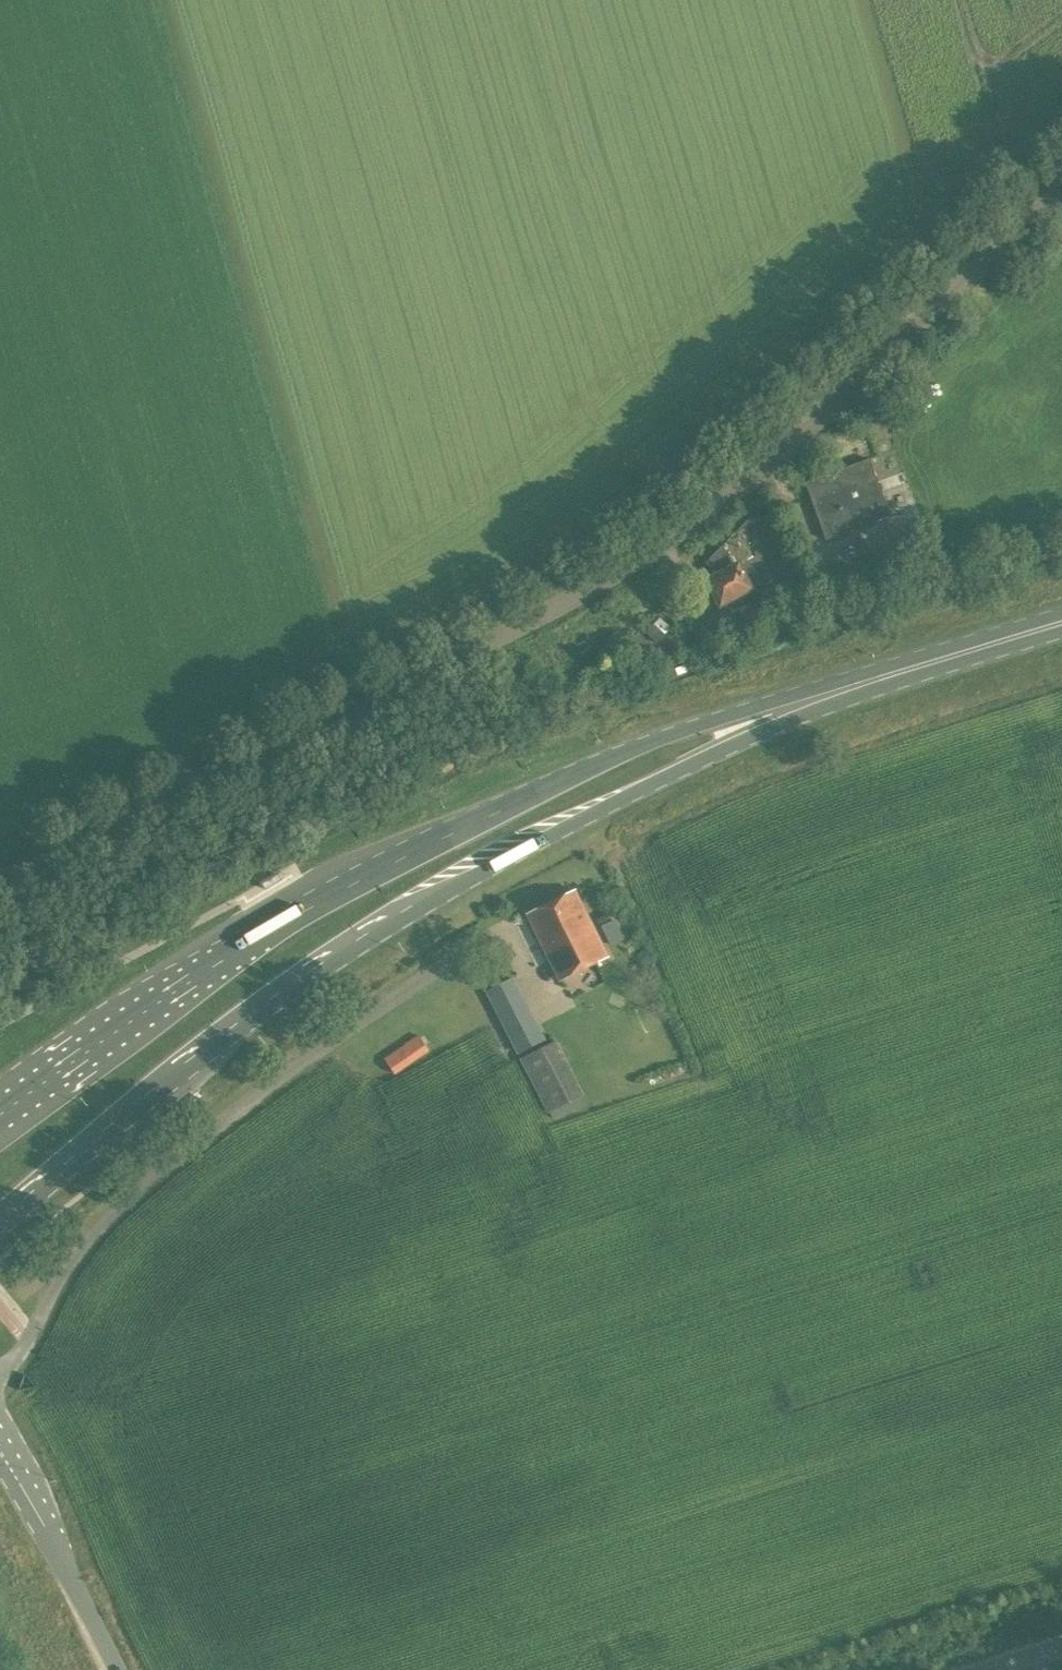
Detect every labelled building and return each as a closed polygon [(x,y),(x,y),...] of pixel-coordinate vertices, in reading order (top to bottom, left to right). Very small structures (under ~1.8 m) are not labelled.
[(826,540),(856,529),(890,516),(869,459),(805,483),(826,540)] [(757,521),(759,527),(771,556),(791,547),(777,512),(775,513),(757,521)] [(707,563),(714,576),(753,557),(745,542),(752,535),(743,526),(707,563)] [(789,601),(810,592),(793,552),(771,561),(789,601)] [(738,595),(739,598),(749,593),(748,590),(752,588),(772,577),(760,554),(753,557),(714,576),(708,579),(714,591),(711,593),(716,603),(719,601),(721,604),(738,595)] [(560,980),(608,956),(575,891),(527,914),(560,980)] [(518,1054),(546,1040),(513,977),(486,991),(518,1054)] [(395,1073),(428,1050),(418,1035),(385,1058),(395,1073)] [(549,1114),(583,1097),(554,1042),(520,1059),(549,1114)]
